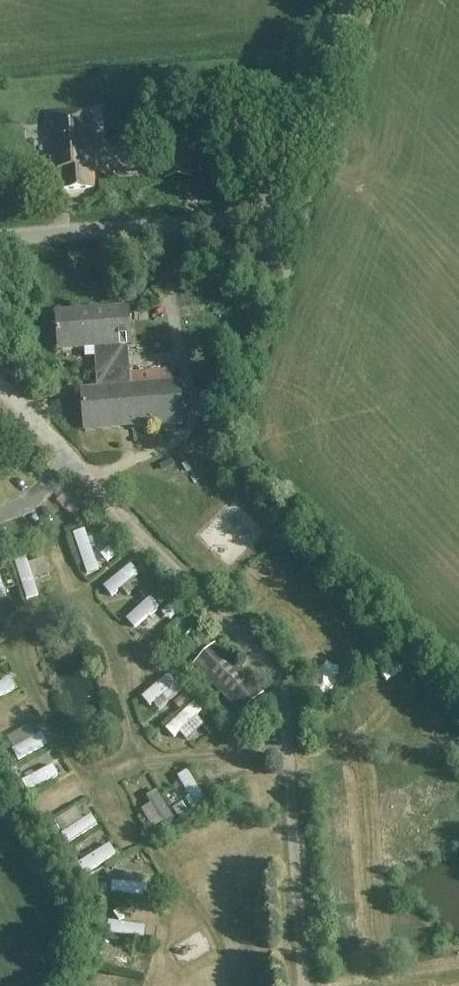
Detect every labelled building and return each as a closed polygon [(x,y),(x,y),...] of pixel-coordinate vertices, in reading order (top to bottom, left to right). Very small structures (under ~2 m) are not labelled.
[(88,110),(48,113),(48,122),(54,122),(55,136),(49,137),(51,158),(56,157),(57,169),(51,169),(53,191),(94,188),(88,110)] [(271,277),(262,277),(262,287),(272,287),(271,277)] [(128,307),(55,313),(58,350),(93,347),(97,388),(81,389),(84,431),(182,423),(178,381),(131,385),(127,344),(131,344),(128,307)] [(104,523),(93,528),(106,564),(118,559),(104,523)] [(83,529),(72,533),(87,574),(98,570),(83,529)] [(124,529),(111,532),(114,544),(127,541),(124,529)] [(27,556),(40,594),(59,587),(46,549),(27,556)] [(25,556),(12,560),(25,601),(38,597),(25,556)] [(130,564),(103,586),(112,597),(139,574),(130,564)] [(155,589),(125,618),(135,628),(165,599),(155,589)] [(215,645),(194,666),(215,687),(242,715),(255,701),(263,694),(258,689),(240,670),(231,662),(215,645)] [(169,673),(140,696),(148,706),(177,683),(169,673)] [(14,690),(7,678),(0,682),(0,698),(14,690)] [(193,701),(164,728),(174,739),(203,712),(193,701)] [(38,704),(10,716),(15,728),(43,715),(38,704)] [(40,732),(10,748),(17,761),(47,746),(40,732)] [(51,764),(21,780),(27,793),(57,777),(51,764)] [(187,770),(176,777),(196,810),(207,803),(187,770)] [(155,790),(145,796),(149,804),(141,809),(152,829),(172,818),(155,790)] [(52,821),(67,844),(97,826),(90,815),(82,820),(74,807),(52,821)] [(108,843),(77,864),(85,875),(116,855),(108,843)] [(121,882),(111,881),(109,895),(151,900),(153,886),(140,884),(141,874),(122,872),(121,882)] [(145,926),(107,921),(106,933),(143,938),(145,926)] [(132,957),(103,950),(100,964),(129,971),(132,957)]
